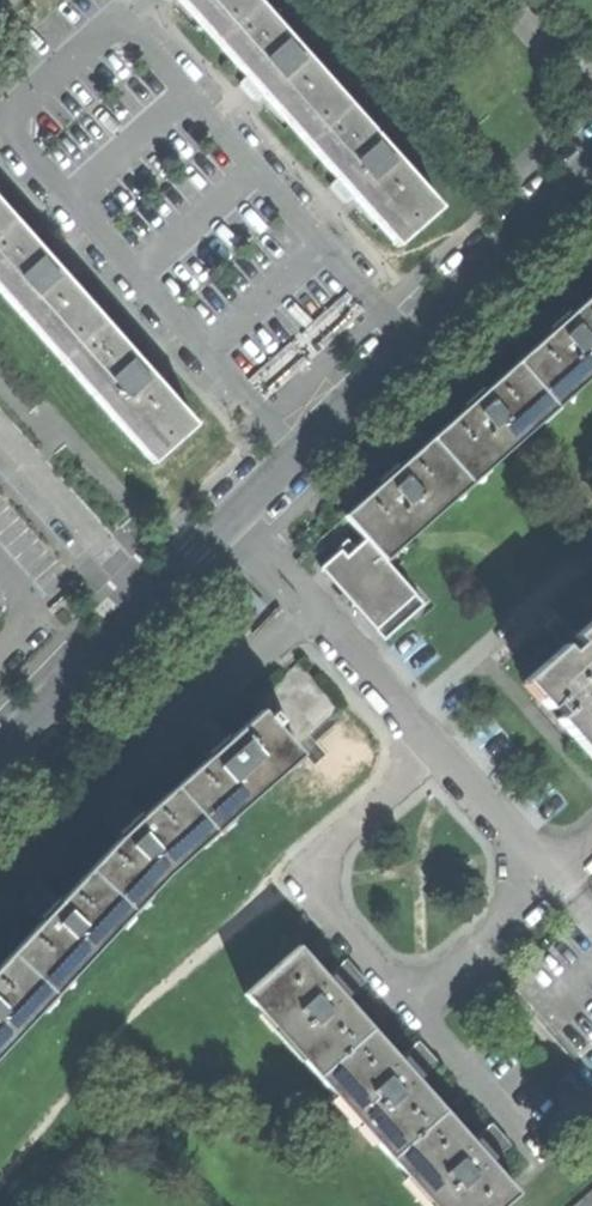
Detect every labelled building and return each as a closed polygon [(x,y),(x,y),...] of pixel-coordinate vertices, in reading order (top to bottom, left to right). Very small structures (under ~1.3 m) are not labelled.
[(247,77),(240,83),(256,101),(263,95),(337,179),(330,185),(346,203),(353,197),(398,247),(442,208),(391,151),(304,53),(257,0),(179,0),(247,77)] [(153,463),(196,425),(151,375),(158,369),(150,360),(143,351),(136,357),(61,273),(68,267),(60,257),(53,249),(46,255),(0,204),(0,291),(153,463)] [(559,406),(591,377),(591,296),(570,316),(558,303),(548,312),(538,321),(550,333),(519,361),(559,406)] [(435,436),(475,481),(559,406),(519,361),(484,392),(472,379),(463,388),(452,397),(464,410),(435,436)] [(366,539),(385,561),(404,545),(475,481),(435,436),(398,468),(387,455),(377,464),(367,473),(378,486),(345,516),(366,539)] [(424,604),(385,561),(366,539),(345,557),(340,552),(321,569),(385,639),(411,616),(424,604)] [(547,630),(562,647),(569,654),(582,642),(576,635),(561,618),(553,625),(547,630)] [(523,681),(548,710),(554,705),(562,715),(557,719),(591,759),(591,620),(576,635),(582,642),(569,654),(562,647),(523,681)] [(174,788),(214,833),(302,756),(276,727),(281,721),(273,712),(268,718),(262,711),(228,741),(214,726),(204,735),(194,743),(208,759),(174,788)] [(105,824),(118,839),(89,871),(133,912),(170,874),(214,833),(174,788),(142,818),(128,801),(116,813),(105,824)] [(11,953),(55,995),(133,912),(89,871),(59,903),(44,889),(35,899),(26,908),(40,922),(11,953)] [(313,1072),(367,1023),(346,999),(361,985),(351,973),(342,963),(326,977),(299,946),(244,995),(313,1072)] [(55,995),(11,953),(0,965),(0,1054),(55,995)] [(387,1155),(442,1107),(418,1080),(433,1066),(423,1055),(414,1045),(399,1058),(367,1023),(313,1072),(387,1155)] [(519,1193),(491,1162),(507,1149),(497,1137),(487,1127),(472,1140),(442,1107),(387,1155),(433,1205),(504,1205),(519,1193)] [(574,1205),(591,1205),(591,1190),(574,1205)]
